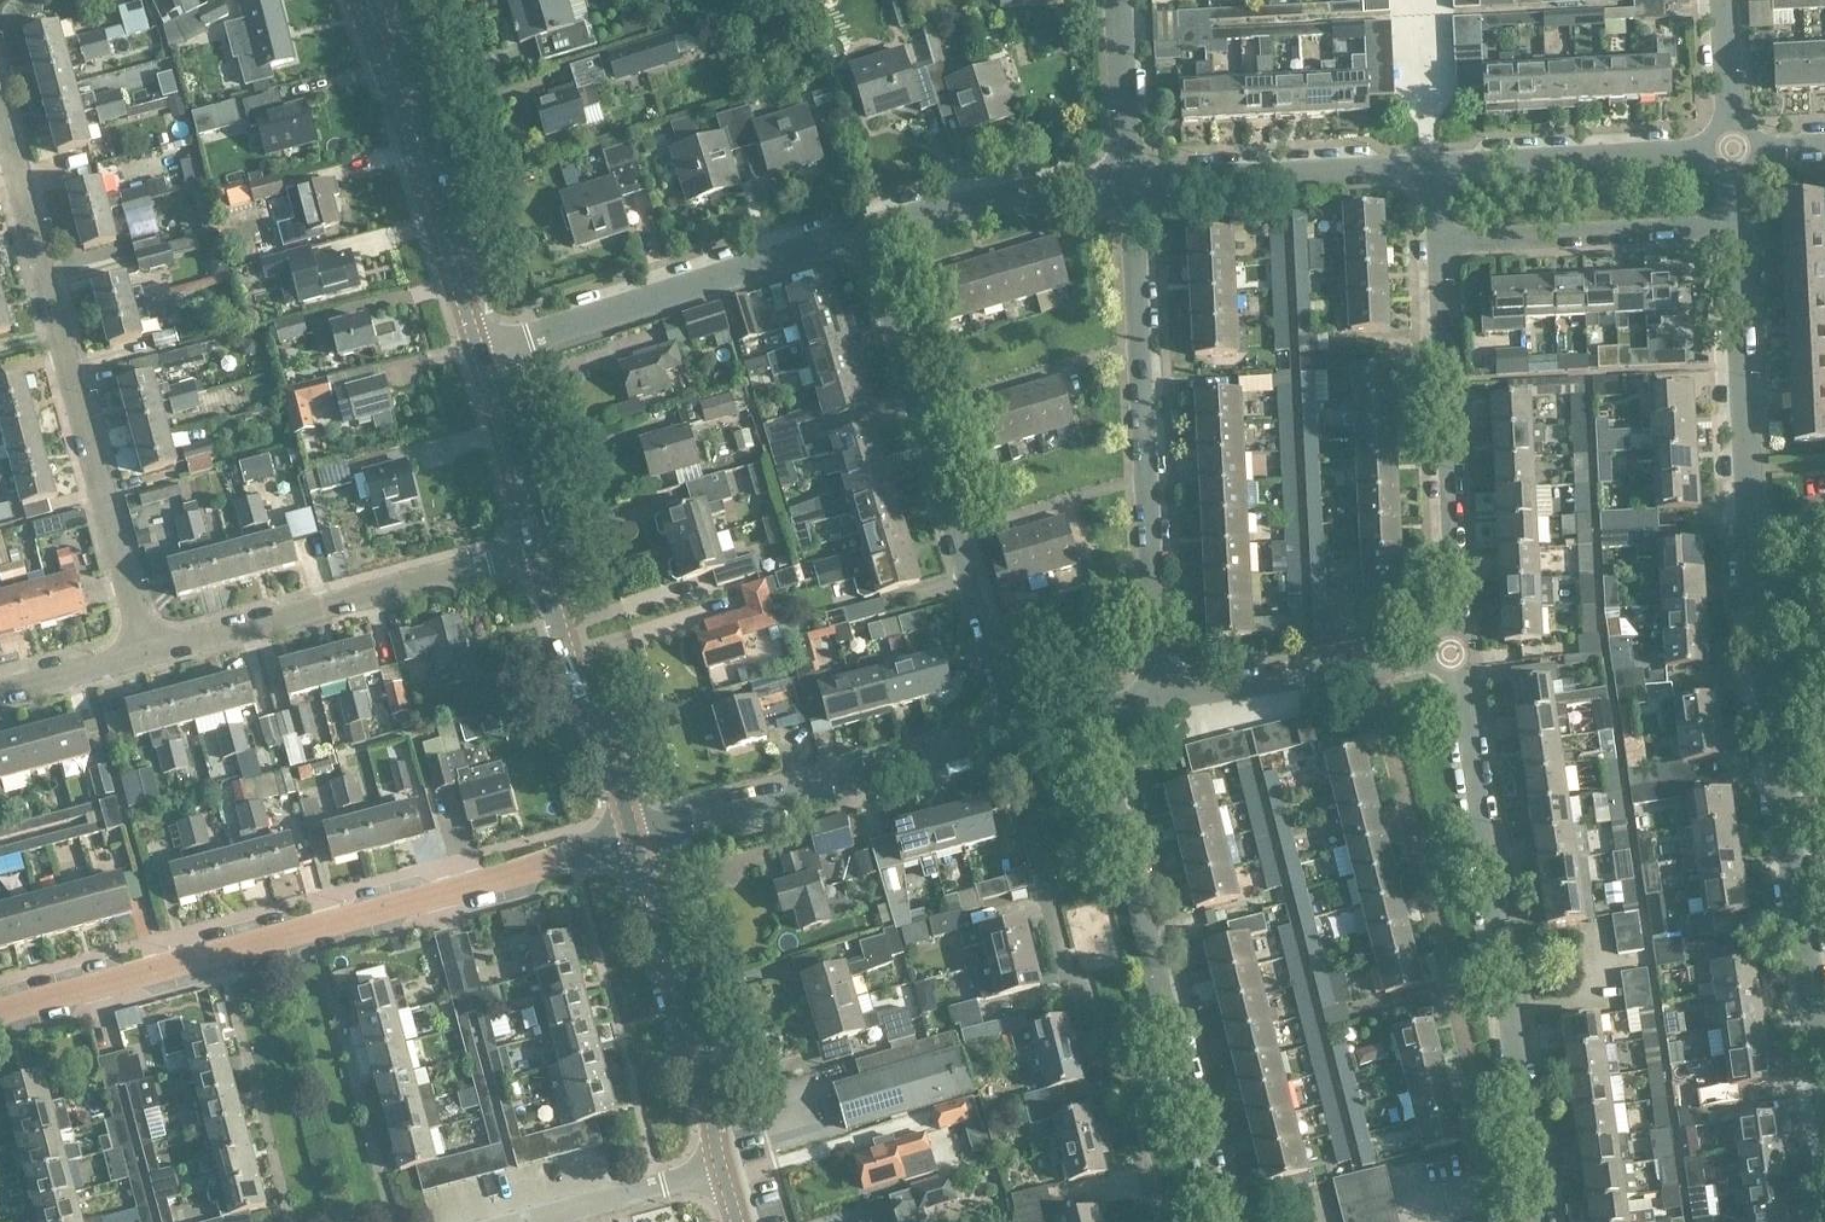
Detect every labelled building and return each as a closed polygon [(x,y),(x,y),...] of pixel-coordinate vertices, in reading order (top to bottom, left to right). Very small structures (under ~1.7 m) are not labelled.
[(183,6),(180,0),(160,0),(167,14),(183,6)] [(277,0),(274,0),(241,9),(257,70),(293,60),(277,0)] [(540,0),(505,0),(508,10),(540,0)] [(540,62),(596,46),(596,45),(595,45),(588,22),(573,26),(565,0),(540,0),(508,10),(518,44),(534,40),(540,62)] [(1055,0),(1002,0),(1002,9),(1055,6),(1055,0)] [(1388,0),(1361,0),(1362,3),(1362,13),(1389,12),(1388,0)] [(1802,10),(1824,9),(1824,0),(1818,0),(1801,1),(1802,10)] [(142,1),(119,8),(127,37),(150,30),(142,1)] [(1802,10),(1801,1),(1771,2),(1772,12),(1802,10)] [(222,2),(172,26),(179,41),(229,17),(222,2)] [(900,28),(909,25),(902,2),(893,5),(900,28)] [(1765,22),(1769,8),(1751,2),(1747,15),(1765,22)] [(1362,3),(1330,5),(1330,15),(1362,13),(1362,3)] [(1633,4),(1633,9),(1634,20),(1665,19),(1665,3),(1633,4)] [(1330,5),(1300,6),(1300,17),(1330,15),(1330,5)] [(1269,18),(1300,17),(1300,6),(1269,8),(1269,18)] [(1238,9),(1238,20),(1269,18),(1269,8),(1238,9)] [(1238,9),(1207,11),(1208,21),(1238,20),(1238,9)] [(1633,9),(1602,11),(1603,22),(1634,20),(1633,9)] [(1208,21),(1207,11),(1177,12),(1177,28),(1208,26),(1208,21)] [(1602,11),(1571,12),(1572,24),(1603,22),(1602,11)] [(1542,14),(1542,25),(1572,24),(1571,12),(1542,14)] [(1542,14),(1511,16),(1511,27),(1542,25),(1542,14)] [(1480,32),(1480,28),(1480,17),(1480,16),(1453,17),(1454,34),(1480,32)] [(1511,16),(1480,17),(1480,28),(1511,27),(1511,16)] [(1363,34),(1364,38),(1390,37),(1389,21),(1363,22),(1363,23),(1363,34)] [(1363,23),(1331,25),(1331,36),(1363,34),(1363,23)] [(77,38),(77,40),(64,44),(58,24),(25,33),(33,63),(107,44),(104,31),(77,38)] [(1331,25),(1301,26),(1301,38),(1331,36),(1331,25)] [(619,79),(706,50),(698,26),(611,55),(619,79)] [(1208,26),(1177,28),(1178,50),(1209,48),(1209,42),(1208,31),(1208,26)] [(1270,39),(1301,38),(1301,26),(1270,28),(1270,39)] [(1270,28),(1239,30),(1239,41),(1270,39),(1270,28)] [(1209,42),(1239,41),(1239,30),(1208,31),(1209,42)] [(1480,32),(1454,34),(1455,48),(1481,47),(1480,32)] [(1364,53),(1391,51),(1390,37),(1364,38),(1364,46),(1364,53)] [(1657,59),(1637,60),(1639,98),(1670,96),(1668,60),(1675,60),(1674,38),(1656,39),(1657,59)] [(33,63),(41,93),(74,84),(71,72),(86,68),(85,64),(111,57),(107,44),(33,63)] [(1481,47),(1455,48),(1455,62),(1482,61),(1481,47)] [(1804,50),(1806,90),(1824,89),(1824,49),(1804,50)] [(1806,90),(1804,50),(1773,51),(1775,91),(1806,90)] [(1365,67),(1392,66),(1391,51),(1364,53),(1365,57),(1365,67)] [(901,52),(851,68),(867,118),(918,102),(921,111),(937,106),(925,70),(909,75),(901,52)] [(1334,76),(1336,114),(1368,112),(1367,95),(1366,81),(1366,74),(1365,67),(1365,57),(1352,58),(1352,75),(1334,76)] [(1532,66),(1514,67),(1516,104),(1547,103),(1544,65),(1544,57),(1532,57),(1532,66)] [(1607,100),(1639,98),(1637,60),(1605,62),(1607,100)] [(1482,61),(1455,62),(1456,77),(1483,75),(1482,68),(1482,61)] [(1605,62),(1574,63),(1576,101),(1607,100),(1605,62)] [(1244,119),(1275,117),(1272,79),(1272,63),(1257,63),(1258,80),(1242,81),(1244,119)] [(1544,65),(1547,103),(1547,110),(1577,108),(1576,101),(1574,63),(1544,65)] [(1196,64),(1197,83),(1181,84),(1183,122),(1213,120),(1211,82),(1210,64),(1196,64)] [(1321,77),(1303,78),(1305,116),(1336,114),(1334,76),(1333,64),(1321,64),(1321,77)] [(997,66),(947,82),(942,65),(925,70),(937,106),(953,101),(964,133),(1014,117),(997,66)] [(1366,81),(1392,80),(1392,66),(1365,67),(1366,74),(1366,81)] [(1516,104),(1514,67),(1482,68),(1483,75),(1484,89),(1485,113),(1503,112),(1503,105),(1516,104)] [(1483,75),(1456,77),(1457,90),(1484,89),(1483,75)] [(1275,117),(1305,116),(1303,78),(1272,79),(1275,117)] [(1392,80),(1366,81),(1367,95),(1393,94),(1392,80)] [(1213,120),(1244,119),(1242,81),(1211,82),(1213,120)] [(78,99),(74,84),(41,93),(49,123),(82,114),(96,110),(123,103),(120,92),(93,99),(92,95),(78,99)] [(593,87),(575,93),(573,86),(549,94),(550,98),(535,103),(545,137),(585,124),(581,112),(599,107),(593,87)] [(315,143),(305,105),(279,112),(275,95),(245,103),(249,118),(257,116),(267,156),(315,143)] [(123,103),(96,110),(100,125),(126,118),(123,103)] [(213,107),(192,113),(198,136),(219,130),(213,107)] [(804,110),(754,126),(748,108),(732,113),(743,150),(759,145),(769,176),(819,160),(804,110)] [(721,136),(670,152),(686,203),(737,187),(727,155),(743,150),(732,113),(715,118),(721,136)] [(82,114),(49,123),(57,153),(90,144),(82,114)] [(609,172),(637,163),(631,144),(603,153),(609,172)] [(255,204),(285,195),(279,173),(248,181),(255,204)] [(75,219),(108,210),(100,180),(67,189),(75,219)] [(330,181),(294,192),(287,193),(295,223),(291,224),(295,239),(309,235),(308,232),(339,224),(332,197),(334,197),(330,181)] [(626,231),(617,200),(610,181),(560,197),(576,247),(626,231)] [(118,195),(121,206),(149,198),(145,187),(118,195)] [(1783,228),(1823,226),(1822,195),(1782,197),(1783,228)] [(121,206),(125,218),(152,210),(149,198),(121,206)] [(1346,239),(1382,237),(1380,206),(1344,208),(1346,239)] [(230,209),(204,221),(209,232),(235,220),(230,209)] [(108,210),(75,219),(83,249),(116,240),(108,210)] [(1307,241),(1306,226),(1306,211),(1291,212),(1292,241),(1307,241)] [(1783,228),(1785,259),(1824,257),(1823,226),(1783,228)] [(1268,230),(1270,263),(1284,262),(1282,229),(1268,230)] [(159,234),(132,242),(135,254),(163,246),(159,234)] [(1190,267),(1232,265),(1231,234),(1188,236),(1190,267)] [(1382,237),(1346,239),(1347,269),(1383,267),(1382,237)] [(163,247),(163,246),(135,254),(141,273),(174,264),(173,258),(200,251),(196,238),(163,247)] [(1021,250),(1034,298),(1068,288),(1055,240),(1021,250)] [(311,247),(291,253),(276,257),(276,259),(260,263),(265,281),(290,274),(299,306),(321,300),(320,297),(358,287),(350,254),(328,260),(326,255),(314,258),(311,247)] [(987,260),(1001,307),(1034,298),(1021,250),(987,260)] [(1293,251),(1294,272),(1309,271),(1307,250),(1293,251)] [(1824,287),(1824,260),(1824,257),(1785,259),(1786,289),(1824,287)] [(1001,307),(987,260),(954,269),(967,317),(1001,307)] [(1270,263),(1271,293),(1286,292),(1284,262),(1270,263)] [(1232,265),(1190,267),(1192,297),(1234,295),(1232,265)] [(1383,267),(1347,269),(1348,299),(1384,298),(1383,267)] [(967,317),(954,269),(919,279),(933,327),(967,317)] [(1615,315),(1616,315),(1616,330),(1628,330),(1628,314),(1646,314),(1644,277),(1644,270),(1613,272),(1615,315)] [(1583,273),(1583,280),(1585,317),(1585,329),(1598,329),(1597,316),(1615,315),(1613,272),(1583,273)] [(361,300),(405,291),(401,273),(357,282),(361,300)] [(1523,283),(1525,320),(1526,320),(1555,318),(1553,281),(1553,274),(1534,275),(1534,282),(1523,283)] [(1674,275),(1644,277),(1646,314),(1676,312),(1674,275)] [(140,289),(129,292),(125,277),(93,285),(101,316),(144,305),(141,293),(140,289)] [(1310,301),(1309,280),(1294,281),(1296,302),(1310,301)] [(1555,318),(1585,317),(1583,280),(1553,281),(1555,318)] [(796,326),(836,314),(831,298),(833,298),(829,283),(787,295),(790,308),(796,326)] [(1492,284),(1494,316),(1482,316),(1482,333),(1526,331),(1526,320),(1525,320),(1523,283),(1492,284)] [(144,305),(171,298),(168,286),(141,293),(144,305)] [(1786,289),(1788,320),(1824,318),(1824,287),(1786,289)] [(1271,293),(1272,323),(1287,323),(1286,292),(1271,293)] [(1234,295),(1192,297),(1193,327),(1235,325),(1234,295)] [(726,302),(738,340),(757,334),(745,296),(726,302)] [(174,310),(171,298),(144,305),(147,317),(174,310)] [(1384,298),(1348,299),(1349,330),(1385,329),(1384,298)] [(10,330),(2,300),(0,300),(0,333),(10,330)] [(670,344),(656,348),(633,356),(634,360),(619,365),(630,400),(668,388),(664,372),(684,366),(677,343),(690,339),(691,343),(715,336),(718,347),(733,343),(721,302),(682,314),(684,319),(664,325),(670,344)] [(144,305),(101,316),(109,346),(142,337),(138,325),(148,322),(147,317),(144,305)] [(1297,333),(1312,332),(1311,311),(1296,311),(1297,333)] [(767,357),(770,367),(847,345),(843,331),(841,331),(836,314),(796,326),(801,344),(767,357)] [(279,343),(307,336),(302,316),(274,324),(279,343)] [(375,349),(367,318),(332,327),(332,329),(315,334),(319,348),(337,344),(340,358),(375,349)] [(1788,320),(1790,351),(1824,349),(1824,318),(1788,320)] [(1287,323),(1272,323),(1274,352),(1288,351),(1287,323)] [(1235,325),(1193,327),(1195,358),(1237,356),(1235,325)] [(155,349),(178,343),(175,328),(151,335),(155,349)] [(1326,332),(1312,332),(1297,333),(1298,350),(1327,349),(1326,332)] [(851,358),(847,345),(770,367),(773,378),(809,369),(814,388),(856,375),(851,358)] [(1617,347),(1617,355),(1618,368),(1648,367),(1648,353),(1628,354),(1627,347),(1617,347)] [(1790,351),(1791,381),(1824,380),(1824,349),(1790,351)] [(162,375),(190,368),(186,350),(157,357),(162,375)] [(1648,353),(1648,367),(1685,365),(1684,352),(1648,353)] [(1495,353),(1496,374),(1527,373),(1527,359),(1526,353),(1495,353)] [(1586,356),(1587,370),(1618,368),(1617,355),(1586,356)] [(1557,371),(1587,370),(1586,356),(1557,358),(1557,371)] [(1325,358),(1298,359),(1299,372),(1325,371),(1325,358)] [(1557,358),(1527,359),(1527,373),(1557,371),(1557,358)] [(1232,380),(1267,379),(1266,363),(1232,364),(1232,380)] [(1351,400),(1388,399),(1387,368),(1350,369),(1351,400)] [(1278,423),(1292,423),(1289,371),(1276,371),(1278,423)] [(127,413),(159,405),(170,402),(197,395),(194,382),(168,389),(167,386),(155,389),(151,374),(119,382),(127,413)] [(863,374),(856,375),(814,388),(820,406),(816,407),(820,421),(868,407),(863,392),(868,391),(863,374)] [(31,408),(23,377),(0,383),(0,416),(31,408)] [(1592,380),(1593,398),(1622,397),(1621,378),(1592,380)] [(316,430),(309,404),(332,398),(327,379),(283,391),(292,427),(294,436),(316,430)] [(1026,389),(1039,436),(1073,426),(1060,379),(1026,389)] [(1569,394),(1571,426),(1585,425),(1582,379),(1509,383),(1510,398),(1529,397),(1559,395),(1569,394)] [(1791,381),(1793,412),(1824,410),(1824,380),(1791,381)] [(335,394),(342,424),(392,411),(384,381),(348,390),(335,394)] [(1300,402),(1314,402),(1313,381),(1299,382),(1300,402)] [(1651,419),(1693,417),(1691,386),(1649,389),(1651,419)] [(992,399),(1006,446),(1039,436),(1026,389),(992,399)] [(731,394),(700,403),(705,421),(706,423),(729,417),(737,415),(731,394)] [(1199,427),(1241,425),(1239,394),(1197,396),(1199,427)] [(197,395),(170,402),(174,415),(200,408),(197,395)] [(1492,399),(1493,430),(1530,428),(1529,397),(1510,398),(1492,399)] [(1006,446),(992,399),(958,409),(971,455),(1006,446)] [(1388,399),(1351,400),(1353,430),(1389,429),(1388,399)] [(167,435),(159,405),(127,413),(135,443),(167,435)] [(31,408),(0,416),(0,434),(4,433),(7,446),(39,437),(31,408)] [(1793,412),(1794,443),(1824,441),(1824,410),(1793,412)] [(1301,412),(1302,433),(1316,432),(1315,411),(1301,412)] [(763,425),(770,448),(802,439),(794,414),(763,425)] [(1693,417),(1651,419),(1653,449),(1695,447),(1693,417)] [(1292,423),(1278,423),(1280,454),(1294,453),(1292,423)] [(1200,458),(1242,456),(1241,425),(1199,427),(1200,458)] [(1572,455),(1586,455),(1585,425),(1571,426),(1572,455)] [(1530,428),(1493,430),(1495,459),(1532,458),(1542,457),(1542,444),(1531,444),(1530,428)] [(697,464),(687,429),(641,442),(651,477),(697,464)] [(1389,429),(1353,430),(1354,460),(1390,459),(1389,429)] [(834,453),(840,473),(880,461),(875,445),(877,444),(873,430),(831,442),(830,440),(805,448),(802,439),(770,448),(776,467),(834,453)] [(1596,452),(1609,452),(1608,432),(1595,433),(1596,452)] [(326,434),(299,439),(302,453),(329,447),(326,434)] [(167,435),(135,443),(143,474),(175,465),(167,435)] [(39,437),(7,446),(11,461),(0,464),(1,467),(4,479),(47,467),(39,437)] [(210,441),(182,449),(186,463),(214,455),(210,441)] [(1302,442),(1303,463),(1318,462),(1317,442),(1302,442)] [(1637,463),(1654,462),(1655,480),(1697,477),(1695,447),(1653,449),(1636,450),(1637,463)] [(1596,452),(1596,463),(1597,484),(1611,483),(1609,452),(1596,452)] [(1294,453),(1280,454),(1281,484),(1295,483),(1294,453)] [(271,455),(240,464),(246,486),(277,477),(271,455)] [(1572,455),(1574,486),(1588,485),(1586,455),(1572,455)] [(1202,488),(1244,486),(1242,456),(1200,458),(1202,488)] [(1532,458),(1495,459),(1496,490),(1533,488),(1532,458)] [(1390,459),(1354,460),(1355,491),(1391,489),(1390,459)] [(792,519),(793,521),(892,492),(888,478),(885,478),(880,461),(840,473),(845,491),(810,502),(789,510),(792,519)] [(352,484),(347,463),(305,475),(310,493),(324,489),(325,491),(352,484)] [(415,499),(406,463),(365,474),(379,529),(401,524),(396,504),(415,499)] [(55,498),(47,467),(4,479),(8,491),(9,495),(20,492),(27,520),(53,513),(49,500),(55,498)] [(1304,473),(1305,493),(1319,492),(1318,472),(1304,473)] [(667,536),(671,549),(713,536),(707,517),(726,511),(723,501),(731,499),(724,473),(686,485),(693,507),(661,517),(661,518),(657,519),(655,522),(659,535),(663,537),(667,536)] [(1655,480),(1657,511),(1698,508),(1697,477),(1655,480)] [(1295,483),(1281,484),(1283,514),(1297,514),(1295,483)] [(139,495),(143,508),(181,497),(178,485),(139,495)] [(1588,485),(1574,486),(1575,516),(1589,515),(1588,485)] [(1203,518),(1245,516),(1244,486),(1202,488),(1203,518)] [(1496,490),(1498,519),(1535,518),(1533,488),(1496,490)] [(1391,489),(1355,491),(1356,521),(1392,519),(1391,489)] [(853,516),(858,535),(898,523),(893,506),(895,505),(892,492),(793,521),(794,529),(817,525),(853,516)] [(260,496),(248,500),(255,527),(267,524),(260,496)] [(243,530),(255,527),(248,500),(236,503),(243,530)] [(1305,503),(1306,523),(1321,522),(1320,502),(1305,503)] [(290,533),(292,542),(318,535),(311,509),(285,516),(290,533)] [(1657,511),(1628,512),(1599,513),(1600,530),(1657,527),(1657,511)] [(188,516),(208,590),(238,582),(229,549),(214,553),(210,538),(207,539),(200,512),(188,516)] [(1297,514),(1283,514),(1284,545),(1298,544),(1297,514)] [(1589,515),(1575,516),(1577,547),(1591,546),(1589,515)] [(178,547),(182,561),(169,565),(177,598),(208,590),(188,516),(176,519),(183,546),(178,547)] [(1247,547),(1245,516),(1203,518),(1205,549),(1247,547)] [(37,540),(64,532),(60,517),(32,524),(37,540)] [(1498,519),(1499,551),(1536,549),(1535,518),(1498,519)] [(1031,529),(1044,576),(1079,566),(1065,519),(1031,529)] [(1392,519),(1356,521),(1357,551),(1394,549),(1392,519)] [(834,574),(909,552),(906,540),(903,540),(898,523),(858,535),(864,553),(831,564),(834,574)] [(1659,527),(1657,527),(1600,530),(1600,549),(1637,547),(1637,559),(1659,558),(1661,577),(1702,574),(1700,541),(1660,544),(1659,527)] [(345,553),(339,529),(321,533),(327,558),(345,553)] [(1044,576),(1031,529),(996,539),(1004,564),(992,567),(998,589),(1044,576)] [(136,534),(140,548),(150,545),(146,531),(136,534)] [(1307,533),(1308,553),(1322,553),(1321,532),(1307,533)] [(290,533),(259,541),(268,574),(298,566),(292,542),(290,533)] [(719,555),(713,536),(671,549),(675,562),(671,563),(669,567),(673,580),(677,581),(681,580),(681,581),(713,571),(717,586),(757,574),(752,556),(738,560),(734,550),(719,555)] [(247,544),(229,549),(238,582),(268,574),(259,541),(247,544)] [(1298,544),(1284,545),(1286,575),(1300,574),(1298,544)] [(1591,546),(1577,547),(1578,576),(1592,576),(1591,546)] [(1205,549),(1206,579),(1248,577),(1247,547),(1205,549)] [(1357,551),(1358,581),(1395,580),(1394,549),(1357,551)] [(1536,549),(1499,551),(1501,580),(1538,578),(1536,549)] [(74,565),(70,551),(56,555),(60,569),(74,565)] [(913,565),(909,552),(834,574),(837,584),(853,580),(858,597),(863,600),(918,584),(918,582),(916,582),(911,565),(913,565)] [(785,555),(767,560),(771,575),(789,570),(785,555)] [(23,562),(11,565),(15,581),(27,578),(23,562)] [(1308,563),(1309,584),(1324,583),(1323,562),(1308,563)] [(15,581),(11,565),(0,568),(0,577),(2,585),(15,581)] [(63,579),(46,583),(56,621),(86,613),(74,565),(60,569),(63,579)] [(775,577),(779,590),(798,584),(793,569),(775,575),(776,576),(775,577)] [(1300,574),(1286,575),(1287,605),(1301,605),(1300,574)] [(1702,574),(1661,577),(1662,607),(1704,604),(1702,574)] [(1592,576),(1578,576),(1579,607),(1594,606),(1592,576)] [(764,580),(764,581),(741,588),(748,609),(709,621),(712,631),(696,635),(707,669),(745,657),(738,632),(776,620),(777,621),(787,618),(779,591),(779,590),(775,577),(764,580)] [(1208,609),(1250,607),(1248,577),(1206,579),(1208,609)] [(15,581),(17,591),(27,629),(56,621),(46,583),(30,588),(27,578),(15,581)] [(1538,578),(1501,580),(1502,611),(1539,609),(1538,578)] [(1395,580),(1358,581),(1360,612),(1396,611),(1395,580)] [(1603,609),(1618,608),(1616,589),(1603,589),(1603,609)] [(27,629),(17,591),(0,595),(0,636),(27,629)] [(1310,593),(1311,616),(1326,615),(1324,592),(1310,593)] [(881,599),(844,609),(848,624),(886,614),(881,599)] [(1704,604),(1662,607),(1664,636),(1706,634),(1704,604)] [(1303,634),(1301,605),(1287,605),(1288,634),(1303,634)] [(1594,606),(1579,607),(1581,637),(1576,637),(1578,656),(1600,653),(1598,636),(1595,636),(1594,606)] [(1251,638),(1250,607),(1208,609),(1209,640),(1251,638)] [(1618,617),(1618,608),(1603,609),(1604,619),(1607,640),(1621,638),(1618,617)] [(1539,609),(1502,611),(1504,641),(1541,639),(1539,609)] [(915,631),(910,614),(897,618),(902,634),(915,631)] [(801,634),(830,631),(829,616),(800,619),(801,634)] [(474,679),(469,661),(457,617),(391,635),(398,663),(433,654),(442,688),(474,679)] [(880,623),(867,626),(872,642),(885,639),(880,623)] [(848,624),(835,627),(839,643),(853,640),(848,624)] [(1706,634),(1664,636),(1666,668),(1708,665),(1706,634)] [(381,686),(378,673),(379,672),(371,641),(340,649),(349,681),(353,696),(365,693),(367,692),(367,689),(381,686)] [(349,681),(340,649),(310,657),(319,689),(349,681)] [(910,662),(920,700),(951,692),(941,654),(910,662)] [(861,676),(849,679),(859,717),(874,712),(876,718),(891,714),(889,708),(890,708),(880,670),(876,656),(861,660),(857,665),(861,676)] [(319,689),(310,657),(280,665),(288,697),(319,689)] [(890,708),(920,700),(910,662),(880,670),(890,708)] [(829,725),(844,721),(846,726),(860,722),(859,717),(849,679),(834,683),(831,671),(815,676),(812,664),(796,669),(811,723),(828,719),(829,725)] [(1571,705),(1594,702),(1592,691),(1551,696),(1549,684),(1558,683),(1555,664),(1532,667),(1534,680),(1512,683),(1517,713),(1567,706),(1571,705)] [(1615,691),(1644,686),(1641,668),(1612,673),(1615,691)] [(247,674),(216,682),(225,714),(255,706),(247,674)] [(751,692),(754,700),(715,712),(727,752),(766,740),(759,716),(799,705),(791,680),(751,692)] [(195,722),(225,714),(216,682),(186,690),(195,722)] [(385,687),(393,716),(409,712),(401,682),(385,687)] [(478,686),(458,691),(463,711),(483,706),(478,686)] [(1644,686),(1615,691),(1617,708),(1618,708),(1623,740),(1632,739),(1627,707),(1647,704),(1644,686)] [(156,698),(169,746),(181,743),(177,727),(195,722),(186,690),(156,698)] [(353,696),(360,724),(372,720),(365,693),(353,696)] [(365,743),(360,724),(353,696),(341,699),(348,727),(349,726),(354,745),(365,743)] [(1677,733),(1719,727),(1715,696),(1673,702),(1677,733)] [(153,751),(156,750),(169,746),(156,698),(125,706),(134,738),(148,734),(153,751)] [(1594,702),(1598,732),(1612,730),(1608,700),(1594,702)] [(1567,706),(1517,713),(1521,743),(1557,738),(1571,736),(1570,724),(1567,706)] [(292,712),(298,736),(299,739),(312,736),(305,709),(292,712)] [(292,712),(275,717),(282,740),(298,736),(292,712)] [(1302,748),(1316,745),(1317,744),(1310,716),(1294,720),(1295,721),(1301,747),(1302,748)] [(265,744),(282,740),(275,717),(259,721),(265,744)] [(48,726),(59,765),(89,757),(79,718),(48,726)] [(1295,721),(1280,725),(1287,751),(1301,747),(1295,721)] [(228,728),(235,755),(248,752),(241,724),(228,728)] [(1284,751),(1287,751),(1280,725),(1266,728),(1272,754),(1284,751)] [(59,765),(48,726),(19,734),(30,773),(59,765)] [(449,758),(463,754),(455,726),(438,730),(441,740),(446,759),(449,758)] [(1719,727),(1677,733),(1682,764),(1724,758),(1719,727)] [(235,755),(228,728),(215,732),(222,759),(235,755)] [(1258,758),(1272,754),(1266,728),(1252,732),(1258,758)] [(1602,762),(1617,760),(1612,730),(1598,732),(1602,762)] [(1665,731),(1643,733),(1645,750),(1666,747),(1665,731)] [(19,734),(0,739),(0,780),(0,781),(30,773),(19,734)] [(1235,764),(1249,760),(1243,734),(1229,738),(1235,764)] [(1235,764),(1229,738),(1214,741),(1220,767),(1234,764),(1235,764)] [(1521,743),(1525,773),(1561,768),(1576,766),(1574,755),(1560,757),(1557,738),(1521,743)] [(425,744),(430,763),(446,759),(441,740),(425,744)] [(1199,745),(1206,771),(1220,767),(1214,741),(1199,745)] [(181,743),(169,746),(176,772),(189,769),(181,743)] [(1206,771),(1199,745),(1185,748),(1191,774),(1206,771)] [(176,772),(169,746),(156,750),(164,776),(176,772)] [(1332,790),(1369,780),(1361,750),(1325,759),(1324,757),(1311,761),(1315,773),(1327,769),(1332,790)] [(449,758),(453,776),(458,775),(462,792),(461,792),(469,823),(472,823),(474,832),(498,826),(496,819),(515,814),(506,777),(505,777),(502,766),(469,774),(464,754),(463,754),(449,758)] [(430,763),(437,791),(456,786),(453,776),(449,758),(446,759),(430,763)] [(1249,760),(1235,764),(1234,764),(1244,802),(1259,799),(1249,760)] [(1602,762),(1607,792),(1621,790),(1617,760),(1602,762)] [(115,794),(107,766),(89,771),(97,799),(115,794)] [(412,793),(404,766),(392,769),(400,796),(412,793)] [(1629,787),(1658,783),(1655,766),(1627,770),(1629,787)] [(1561,768),(1525,773),(1529,803),(1566,798),(1561,768)] [(288,770),(274,774),(281,800),(295,795),(288,770)] [(128,807),(148,802),(139,772),(120,777),(128,807)] [(357,778),(344,781),(351,809),(364,806),(357,778)] [(1174,820),(1215,810),(1207,780),(1167,790),(1174,820)] [(1270,805),(1283,802),(1278,780),(1264,783),(1270,805)] [(1332,790),(1340,819),(1376,810),(1369,780),(1332,790)] [(337,812),(351,809),(344,781),(330,784),(337,812)] [(1660,801),(1658,783),(1629,787),(1631,806),(1660,801)] [(310,784),(295,786),(298,811),(313,810),(310,784)] [(1621,790),(1607,792),(1611,823),(1625,821),(1621,790)] [(1687,796),(1691,827),(1733,821),(1728,790),(1687,796)] [(1566,798),(1529,803),(1534,834),(1570,828),(1566,798)] [(99,803),(106,831),(107,832),(124,828),(116,799),(99,803)] [(1259,799),(1244,802),(1252,831),(1266,828),(1259,799)] [(263,802),(250,806),(256,830),(270,827),(263,802)] [(984,802),(953,810),(963,847),(994,840),(984,802)] [(76,829),(78,839),(106,831),(99,803),(71,811),(73,820),(86,817),(88,826),(76,829)] [(384,813),(393,845),(423,836),(415,805),(384,813)] [(244,834),(256,830),(250,806),(237,809),(244,834)] [(953,810),(923,818),(933,855),(963,847),(953,810)] [(1215,810),(1174,820),(1182,849),(1222,839),(1215,810)] [(1340,819),(1347,848),(1384,839),(1376,810),(1340,819)] [(42,818),(44,828),(73,820),(71,811),(42,818)] [(1272,815),(1277,835),(1291,831),(1286,811),(1272,815)] [(393,845),(384,813),(354,821),(363,853),(393,845)] [(12,826),(15,836),(44,828),(42,818),(12,826)] [(203,818),(189,821),(197,848),(209,845),(210,844),(203,818)] [(933,855),(923,818),(893,826),(902,863),(919,859),(927,877),(938,874),(933,855)] [(811,848),(814,858),(818,857),(849,848),(841,820),(806,830),(811,848)] [(183,852),(197,848),(189,821),(176,825),(183,852)] [(332,861),(363,853),(354,821),(324,829),(332,861)] [(1605,854),(1615,852),(1629,850),(1625,821),(1611,823),(1601,825),(1605,854)] [(1737,851),(1733,821),(1691,827),(1696,857),(1737,851)] [(15,836),(12,826),(0,829),(0,840),(15,836)] [(256,830),(269,878),(299,870),(291,838),(274,843),(270,827),(256,830)] [(1266,828),(1252,831),(1259,860),(1274,857),(1266,828)] [(1570,828),(1534,834),(1538,863),(1574,858),(1570,828)] [(46,837),(49,847),(78,839),(76,829),(46,837)] [(241,835),(245,850),(230,854),(239,886),(269,878),(256,830),(244,834),(241,835)] [(1641,865),(1653,863),(1649,833),(1637,835),(1641,865)] [(17,845),(20,855),(49,847),(46,837),(17,845)] [(1222,839),(1182,849),(1189,878),(1229,868),(1222,839)] [(1347,848),(1355,878),(1391,868),(1384,839),(1347,848)] [(1280,844),(1285,864),(1298,861),(1293,841),(1280,844)] [(20,855),(17,845),(0,850),(0,860),(20,855)] [(197,848),(209,894),(239,886),(230,854),(212,859),(209,845),(197,848)] [(181,852),(185,866),(169,870),(178,902),(209,894),(197,848),(183,852),(181,852)] [(782,912),(792,909),(799,932),(833,922),(826,899),(822,900),(815,875),(807,850),(781,858),(788,883),(774,886),(782,912)] [(1629,850),(1615,852),(1619,881),(1633,879),(1629,850)] [(1737,851),(1696,857),(1681,859),(1683,871),(1697,869),(1700,888),(1741,882),(1737,851)] [(1274,857),(1259,860),(1267,890),(1281,887),(1274,857)] [(1542,892),(1590,886),(1588,873),(1577,874),(1574,858),(1538,863),(1542,892)] [(1641,865),(1645,896),(1658,894),(1653,863),(1641,865)] [(1229,868),(1189,878),(1196,908),(1237,898),(1229,868)] [(1355,878),(1362,907),(1399,898),(1391,868),(1355,878)] [(1287,873),(1292,893),(1306,890),(1301,870),(1287,873)] [(90,884),(100,922),(131,914),(120,876),(90,884)] [(944,897),(949,914),(962,911),(963,912),(965,911),(984,906),(983,900),(1009,893),(1005,878),(975,886),(975,889),(944,897)] [(1619,881),(1624,913),(1638,911),(1633,879),(1619,881)] [(1605,900),(1618,900),(1617,880),(1605,881),(1605,900)] [(1702,900),(1704,916),(1689,918),(1692,936),(1735,930),(1733,913),(1746,912),(1741,882),(1700,888),(1686,890),(1688,902),(1702,900)] [(71,930),(100,922),(90,884),(61,891),(71,930)] [(1590,886),(1542,892),(1547,925),(1595,918),(1590,886)] [(31,899),(42,938),(71,930),(61,891),(31,899)] [(906,913),(900,893),(886,897),(894,928),(895,928),(909,924),(906,913)] [(1406,927),(1399,898),(1362,907),(1369,936),(1406,927)] [(2,907),(12,946),(42,938),(31,899),(2,907)] [(1294,903),(1299,923),(1313,919),(1308,899),(1294,903)] [(12,946),(2,907),(0,907),(0,949),(12,946)] [(925,907),(910,912),(906,913),(909,924),(911,923),(928,919),(925,907)] [(962,911),(949,914),(929,919),(933,938),(960,932),(959,927),(969,924),(965,911),(963,912),(962,911)] [(1613,916),(1615,930),(1640,926),(1638,911),(1624,913),(1624,915),(1613,916)] [(1206,945),(1213,975),(1253,965),(1246,937),(1266,932),(1262,915),(1226,924),(1230,939),(1206,945)] [(987,964),(1028,954),(1024,936),(1026,935),(1022,921),(976,932),(961,936),(965,948),(978,944),(978,946),(982,945),(987,964)] [(1284,958),(1298,954),(1291,925),(1276,928),(1284,958)] [(1642,938),(1640,926),(1615,930),(1617,942),(1642,938)] [(1369,936),(1377,966),(1413,957),(1406,927),(1369,936)] [(905,956),(895,928),(894,928),(883,931),(884,936),(859,943),(865,961),(849,966),(848,965),(802,979),(806,993),(808,992),(813,1012),(856,999),(850,979),(896,965),(894,960),(905,956)] [(1679,928),(1663,931),(1650,932),(1649,933),(1652,951),(1681,946),(1679,928)] [(1316,929),(1302,932),(1307,952),(1321,949),(1316,929)] [(527,979),(537,976),(576,965),(567,935),(529,946),(534,965),(524,968),(527,979)] [(1644,951),(1642,938),(1617,942),(1619,955),(1644,951)] [(1684,964),(1681,946),(1652,951),(1655,968),(1684,964)] [(1033,973),(1028,954),(987,964),(974,967),(981,998),(982,998),(983,1001),(993,998),(1039,987),(1035,973),(1033,973)] [(1298,954),(1284,958),(1291,987),(1305,984),(1298,954)] [(1413,957),(1377,966),(1384,996),(1421,987),(1413,957)] [(1309,961),(1314,982),(1328,978),(1323,958),(1309,961)] [(473,960),(458,964),(467,995),(471,994),(481,991),(473,960)] [(1689,984),(1713,980),(1715,997),(1757,991),(1753,961),(1687,970),(1689,984)] [(443,968),(451,999),(467,995),(458,964),(443,968)] [(545,1005),(583,995),(576,965),(537,976),(545,1005)] [(1253,965),(1213,975),(1220,1004),(1261,994),(1253,965)] [(353,994),(361,1023),(396,1014),(408,1011),(401,981),(388,984),(384,969),(357,976),(361,991),(353,994)] [(1622,973),(1624,987),(1649,983),(1647,970),(1622,973)] [(1651,995),(1649,983),(1624,987),(1625,999),(1651,995)] [(1305,984),(1291,987),(1299,1017),(1313,1013),(1305,984)] [(1348,1019),(1344,1002),(1335,1004),(1330,987),(1316,991),(1325,1025),(1348,1019)] [(481,991),(471,994),(479,1023),(489,1020),(481,991)] [(1757,991),(1715,997),(1720,1027),(1762,1021),(1757,991)] [(1220,1004),(1228,1033),(1268,1023),(1261,994),(1220,1004)] [(451,999),(459,1028),(469,1026),(466,1015),(472,1014),(467,995),(461,996),(451,999)] [(583,995),(545,1005),(532,1009),(537,1028),(538,1028),(541,1038),(553,1035),(591,1025),(583,995)] [(1653,1008),(1651,995),(1625,999),(1627,1012),(1639,1011),(1653,1008)] [(528,996),(513,998),(516,1022),(532,1020),(528,996)] [(856,999),(813,1012),(818,1029),(817,1029),(821,1044),(879,1027),(876,1013),(861,1018),(856,999)] [(959,1025),(960,1031),(983,1025),(976,1001),(950,1008),(955,1026),(959,1025)] [(907,1008),(879,1014),(888,1044),(890,1043),(915,1036),(907,1008)] [(1639,1011),(1643,1041),(1658,1039),(1653,1008),(1639,1011)] [(143,1025),(138,1010),(116,1016),(120,1032),(143,1025)] [(1299,1017),(1306,1046),(1320,1043),(1313,1013),(1299,1017)] [(361,1023),(369,1053),(404,1043),(396,1014),(361,1023)] [(1664,1036),(1679,1034),(1675,1014),(1662,1015),(1664,1036)] [(1601,1034),(1598,1016),(1561,1022),(1565,1052),(1602,1046),(1613,1045),(1611,1033),(1601,1034)] [(1025,1050),(1028,1062),(1085,1047),(1081,1034),(1071,1037),(1066,1018),(1011,1032),(1016,1052),(1025,1050)] [(479,1023),(487,1053),(497,1050),(489,1020),(479,1023)] [(1762,1021),(1720,1027),(1724,1057),(1766,1051),(1762,1021)] [(1228,1033),(1235,1063),(1275,1053),(1268,1023),(1228,1033)] [(541,1057),(545,1069),(599,1054),(591,1025),(553,1035),(557,1053),(541,1057)] [(1002,1039),(998,1025),(963,1034),(967,1048),(1002,1039)] [(1402,1064),(1438,1055),(1431,1025),(1394,1035),(1402,1064)] [(467,1058),(477,1055),(469,1026),(459,1028),(467,1058)] [(503,1035),(507,1052),(533,1047),(529,1029),(503,1035)] [(166,1060),(186,1054),(190,1069),(226,1060),(217,1030),(162,1045),(166,1060)] [(1391,1031),(1381,1033),(1388,1063),(1398,1060),(1391,1031)] [(861,1081),(959,1052),(954,1034),(918,1045),(893,1052),(856,1064),(861,1081)] [(1647,1070),(1662,1068),(1658,1039),(1643,1041),(1647,1070)] [(369,1053),(376,1083),(412,1073),(404,1043),(369,1053)] [(1320,1043),(1306,1046),(1314,1076),(1328,1072),(1320,1043)] [(1669,1066),(1683,1064),(1680,1043),(1667,1045),(1669,1066)] [(1331,1049),(1339,1080),(1353,1076),(1345,1045),(1331,1049)] [(1602,1046),(1565,1052),(1569,1081),(1606,1076),(1619,1074),(1617,1063),(1605,1064),(1602,1046)] [(1021,1096),(1025,1111),(1061,1102),(1058,1089),(1082,1083),(1078,1064),(1088,1061),(1085,1047),(1028,1062),(1031,1075),(1042,1072),(1046,1089),(1021,1096)] [(487,1053),(495,1082),(505,1080),(497,1050),(487,1053)] [(128,1051),(112,1055),(121,1086),(125,1085),(136,1083),(144,1080),(138,1055),(129,1057),(128,1051)] [(1766,1051),(1724,1057),(1715,1058),(1719,1088),(1771,1081),(1766,1051)] [(959,1052),(861,1081),(833,1090),(846,1131),(972,1093),(959,1052)] [(1235,1063),(1242,1092),(1282,1082),(1275,1053),(1235,1063)] [(561,1066),(568,1094),(607,1084),(599,1054),(545,1069),(545,1070),(561,1066)] [(97,1059),(105,1090),(116,1088),(121,1086),(112,1055),(97,1059)] [(467,1058),(475,1088),(485,1085),(477,1055),(467,1058)] [(1438,1055),(1402,1064),(1409,1093),(1445,1084),(1438,1055)] [(233,1089),(226,1060),(190,1069),(191,1071),(178,1074),(181,1087),(194,1084),(198,1098),(233,1089)] [(1647,1070),(1651,1100),(1666,1098),(1662,1068),(1647,1070)] [(1328,1072),(1314,1076),(1321,1105),(1335,1102),(1328,1072)] [(431,1085),(416,1089),(412,1073),(376,1083),(384,1112),(420,1102),(435,1098),(431,1085)] [(48,1105),(40,1074),(2,1084),(10,1115),(48,1105)] [(1569,1081),(1574,1111),(1620,1104),(1625,1104),(1620,1074),(1619,1074),(1606,1076),(1569,1081)] [(1339,1080),(1346,1109),(1360,1105),(1353,1076),(1339,1080)] [(495,1082),(503,1112),(513,1109),(505,1080),(495,1082)] [(1242,1092),(1249,1121),(1290,1111),(1282,1082),(1242,1092)] [(144,1112),(136,1083),(125,1085),(133,1115),(144,1112)] [(576,1124),(580,1123),(595,1119),(615,1114),(607,1084),(568,1094),(576,1124)] [(1445,1084),(1409,1093),(1416,1122),(1453,1113),(1445,1084)] [(475,1088),(483,1117),(493,1114),(485,1085),(475,1088)] [(124,1117),(116,1088),(105,1090),(113,1120),(124,1117)] [(233,1089),(198,1098),(182,1103),(186,1118),(196,1115),(200,1129),(206,1128),(241,1119),(233,1089)] [(384,1112),(392,1141),(428,1132),(443,1128),(435,1098),(420,1102),(384,1112)] [(972,1098),(935,1109),(941,1129),(963,1122),(965,1129),(980,1124),(972,1098)] [(1671,1128),(1666,1098),(1651,1100),(1656,1131),(1671,1128)] [(48,1105),(10,1115),(18,1145),(57,1135),(71,1131),(63,1101),(48,1105)] [(1046,1140),(1049,1154),(1108,1139),(1105,1126),(1094,1128),(1089,1111),(1065,1117),(1061,1102),(1025,1111),(1029,1125),(1053,1119),(1057,1137),(1046,1140)] [(1335,1102),(1321,1105),(1329,1135),(1343,1131),(1335,1102)] [(1625,1135),(1620,1104),(1574,1111),(1578,1142),(1615,1136),(1625,1135)] [(1346,1109),(1353,1137),(1367,1134),(1360,1105),(1346,1109)] [(1705,1108),(1676,1112),(1678,1130),(1708,1126),(1705,1108)] [(521,1139),(513,1109),(503,1112),(511,1142),(521,1139)] [(1249,1121),(1257,1150),(1297,1140),(1290,1111),(1249,1121)] [(152,1142),(144,1112),(133,1115),(141,1144),(152,1142)] [(1453,1113),(1416,1122),(1423,1151),(1460,1142),(1453,1113)] [(501,1144),(493,1114),(483,1117),(491,1147),(501,1144)] [(1738,1152),(1780,1146),(1776,1115),(1734,1121),(1738,1152)] [(113,1120),(121,1149),(132,1147),(124,1117),(113,1120)] [(249,1148),(241,1119),(206,1128),(214,1157),(249,1148)] [(602,1145),(595,1119),(580,1123),(586,1149),(602,1145)] [(576,1124),(566,1127),(573,1152),(586,1149),(580,1123),(576,1124)] [(1376,1145),(1403,1136),(1398,1123),(1372,1132),(1376,1145)] [(559,1156),(573,1152),(566,1127),(552,1131),(559,1156)] [(1656,1131),(1660,1161),(1674,1159),(1675,1159),(1671,1128),(1656,1131)] [(559,1156),(552,1131),(538,1135),(545,1160),(559,1156)] [(1343,1131),(1329,1135),(1336,1165),(1350,1161),(1343,1131)] [(436,1162),(428,1132),(392,1141),(400,1172),(415,1168),(430,1164),(436,1162)] [(892,1135),(873,1141),(876,1152),(855,1159),(865,1190),(901,1179),(902,1182),(936,1172),(924,1133),(894,1142),(892,1135)] [(1375,1164),(1367,1134),(1353,1137),(1361,1167),(1375,1164)] [(18,1145),(26,1174),(64,1164),(81,1160),(77,1146),(65,1146),(60,1148),(57,1135),(18,1145)] [(545,1160),(538,1135),(524,1138),(531,1164),(545,1160)] [(1578,1142),(1582,1172),(1633,1165),(1633,1164),(1630,1164),(1628,1148),(1617,1150),(1615,1136),(1578,1142)] [(524,1138),(521,1139),(511,1142),(518,1167),(531,1164),(524,1138)] [(1112,1154),(1108,1139),(1049,1154),(1052,1167),(1063,1164),(1068,1183),(1105,1174),(1101,1156),(1112,1154)] [(1257,1150),(1269,1199),(1305,1190),(1305,1187),(1317,1184),(1313,1169),(1305,1171),(1297,1140),(1257,1150)] [(159,1171),(152,1142),(141,1144),(149,1174),(159,1171)] [(501,1144),(491,1147),(486,1149),(493,1174),(508,1170),(501,1144)] [(1743,1182),(1785,1176),(1780,1146),(1738,1152),(1743,1182)] [(140,1176),(132,1147),(121,1149),(129,1179),(140,1176)] [(218,1172),(222,1186),(257,1177),(249,1148),(214,1157),(198,1161),(201,1176),(218,1172)] [(472,1152),(479,1178),(493,1174),(486,1149),(472,1152)] [(472,1152),(458,1156),(464,1181),(479,1178),(472,1152)] [(450,1185),(464,1181),(458,1156),(443,1160),(450,1185)] [(1674,1159),(1660,1161),(1658,1161),(1663,1192),(1679,1190),(1674,1159)] [(443,1160),(436,1162),(430,1164),(437,1189),(450,1185),(443,1160)] [(34,1204),(72,1194),(64,1164),(26,1174),(34,1204)] [(437,1189),(430,1164),(415,1168),(422,1193),(437,1189)] [(1623,1197),(1635,1195),(1631,1168),(1633,1168),(1633,1165),(1582,1172),(1586,1202),(1623,1197)] [(1363,1189),(1389,1182),(1385,1168),(1359,1174),(1363,1189)] [(1704,1189),(1701,1170),(1685,1172),(1688,1191),(1704,1189)] [(149,1174),(156,1204),(167,1201),(159,1171),(149,1174)] [(1363,1189),(1359,1174),(1333,1181),(1337,1195),(1363,1189)] [(129,1179),(137,1209),(142,1208),(148,1206),(140,1176),(129,1179)] [(1747,1212),(1789,1206),(1785,1176),(1743,1182),(1747,1212)] [(257,1177),(222,1186),(205,1191),(210,1207),(216,1205),(219,1219),(221,1219),(235,1215),(249,1211),(265,1207),(257,1177)] [(956,1201),(950,1180),(913,1191),(917,1205),(873,1218),(874,1221),(927,1221),(928,1221),(925,1210),(956,1201)] [(1363,1189),(1366,1202),(1392,1196),(1389,1182),(1363,1189)] [(1015,1211),(1050,1202),(1047,1187),(1012,1196),(1015,1211)] [(1363,1189),(1337,1195),(1340,1209),(1366,1202),(1363,1189)] [(39,1221),(80,1221),(72,1194),(34,1204),(39,1221)] [(1366,1202),(1370,1216),(1395,1209),(1392,1196),(1366,1202)] [(1589,1221),(1654,1221),(1653,1210),(1626,1214),(1623,1197),(1586,1202),(1589,1221)] [(1689,1201),(1692,1220),(1708,1218),(1706,1198),(1689,1201)] [(1065,1215),(1061,1199),(1050,1202),(1015,1211),(1018,1221),(1103,1221),(1100,1207),(1065,1215)] [(167,1201),(156,1204),(161,1221),(173,1221),(167,1201)] [(1340,1209),(1344,1221),(1370,1216),(1366,1202),(1340,1209)] [(148,1206),(142,1208),(137,1209),(140,1221),(152,1221),(148,1206)] [(1789,1206),(1747,1212),(1735,1214),(1736,1221),(1791,1221),(1789,1206)] [(1371,1221),(1399,1221),(1395,1209),(1370,1216),(1371,1221)] [(235,1215),(237,1221),(252,1221),(249,1211),(235,1215)]
